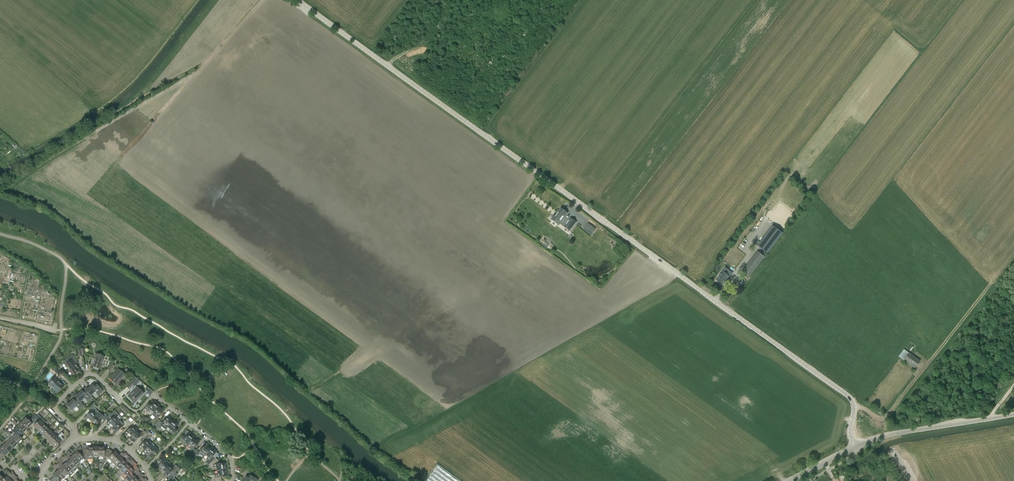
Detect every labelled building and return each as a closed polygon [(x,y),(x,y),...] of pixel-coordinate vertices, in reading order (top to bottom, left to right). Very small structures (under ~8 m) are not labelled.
[(566,213),(561,208),(552,220),(557,225),(566,213)] [(576,223),(570,218),(564,227),(569,231),(576,223)] [(592,236),(596,229),(588,223),(584,229),(592,236)] [(772,226),(757,246),(767,253),(782,233),(772,226)] [(742,271),(749,277),(764,257),(757,251),(742,271)] [(729,278),(732,274),(725,268),(716,280),(722,285),(728,277),(729,278)] [(920,361),(909,353),(904,361),(914,368),(920,361)] [(104,357),(95,354),(92,366),(100,369),(104,357)] [(65,360),(67,363),(65,365),(73,375),(80,370),(76,364),(78,363),(72,355),(65,360)] [(118,369),(110,377),(109,379),(116,384),(120,380),(125,374),(118,369)] [(48,384),(52,388),(50,390),(54,394),(56,392),(57,393),(63,386),(62,385),(58,381),(57,382),(56,381),(56,380),(54,378),(48,384)] [(85,390),(85,391),(90,396),(94,392),(98,396),(103,391),(96,385),(94,387),(92,385),(88,389),(87,388),(85,390)] [(128,396),(134,402),(138,398),(139,398),(143,394),(137,388),(135,390),(135,391),(134,392),(133,391),(129,395),(128,396)] [(74,396),(77,399),(80,402),(84,398),(88,402),(92,397),(90,396),(85,391),(83,393),(81,391),(77,395),(76,394),(74,396)] [(83,406),(80,402),(77,399),(75,401),(73,399),(69,403),(68,403),(65,405),(71,411),(75,406),(79,410),(83,406)] [(144,408),(152,415),(158,407),(159,405),(154,401),(151,406),(148,403),(144,408)] [(97,407),(94,404),(87,410),(90,412),(84,418),(86,420),(88,418),(90,421),(99,413),(95,409),(97,407)] [(152,415),(156,418),(153,421),(155,422),(153,424),(155,426),(160,421),(157,419),(165,409),(163,407),(161,410),(158,407),(152,415)] [(106,419),(108,422),(106,424),(108,426),(110,424),(113,426),(119,420),(121,418),(114,411),(110,415),(108,417),(106,419)] [(103,416),(101,415),(99,413),(90,421),(95,426),(101,419),(104,421),(106,419),(108,417),(105,414),(103,416)] [(34,426),(38,430),(46,422),(38,415),(33,419),(36,422),(37,423),(34,426)] [(160,421),(155,426),(159,429),(161,426),(165,429),(167,427),(171,422),(168,420),(170,417),(168,416),(162,423),(160,421)] [(27,428),(33,423),(34,424),(36,422),(33,419),(31,421),(29,419),(28,420),(25,418),(21,422),(27,428)] [(128,425),(130,422),(127,419),(125,421),(124,421),(122,423),(119,420),(113,426),(111,428),(114,430),(117,432),(124,425),(126,427),(128,425)] [(46,422),(38,430),(42,435),(48,429),(46,426),(50,422),(48,420),(46,422)] [(128,434),(131,436),(136,431),(137,430),(134,426),(136,424),(133,420),(131,422),(130,422),(128,425),(131,427),(124,433),(126,435),(128,434)] [(167,427),(170,430),(168,432),(173,436),(177,431),(175,429),(178,424),(173,420),(171,422),(167,427)] [(21,422),(17,427),(23,433),(27,428),(21,422)] [(19,437),(23,433),(17,427),(13,431),(15,433),(19,437)] [(42,435),(46,439),(52,433),(48,429),(42,435)] [(17,444),(21,439),(19,437),(15,433),(13,436),(8,431),(6,433),(9,436),(11,438),(17,444)] [(136,431),(131,436),(129,438),(134,443),(140,436),(142,439),(144,437),(147,434),(143,431),(141,433),(140,432),(138,434),(136,431)] [(147,434),(144,437),(147,439),(138,447),(140,450),(142,448),(145,450),(152,443),(148,440),(150,437),(149,436),(151,434),(149,432),(147,434)] [(188,444),(193,439),(194,437),(189,432),(185,437),(183,435),(179,440),(183,444),(185,442),(188,444)] [(46,439),(51,443),(56,437),(52,433),(46,439)] [(5,440),(7,442),(12,448),(17,444),(11,438),(9,436),(5,440)] [(57,437),(56,437),(51,443),(55,448),(56,447),(56,448),(58,446),(57,445),(62,440),(58,436),(57,437)] [(195,441),(193,439),(188,444),(186,446),(190,449),(188,452),(192,455),(196,450),(193,448),(199,441),(197,439),(195,441)] [(7,442),(2,446),(8,452),(12,448),(7,442)] [(154,446),(152,443),(145,450),(143,452),(147,457),(152,453),(154,455),(158,450),(154,446)] [(203,457),(205,455),(209,449),(206,447),(208,445),(206,443),(198,452),(196,450),(192,455),(194,457),(196,455),(197,456),(200,453),(203,457)] [(8,452),(2,446),(0,448),(0,452),(4,456),(8,452)] [(77,452),(72,456),(79,462),(83,458),(82,458),(84,456),(82,449),(80,447),(80,446),(76,451),(77,452)] [(87,450),(82,449),(84,456),(86,460),(93,460),(93,457),(93,447),(87,447),(87,450)] [(104,447),(98,447),(98,457),(104,457),(104,456),(106,456),(109,450),(103,450),(104,447)] [(211,447),(209,449),(205,455),(208,457),(206,459),(207,460),(205,462),(209,466),(215,458),(213,456),(216,452),(211,447)] [(108,459),(112,463),(118,456),(114,452),(112,453),(109,450),(106,456),(108,458),(108,459)] [(122,452),(118,456),(112,463),(115,466),(122,460),(120,458),(124,454),(122,452)] [(67,454),(65,456),(77,468),(81,464),(79,462),(72,456),(71,458),(67,454)] [(67,461),(65,463),(74,472),(78,469),(77,468),(65,456),(63,458),(67,461)] [(162,470),(169,464),(162,457),(158,461),(160,463),(156,468),(161,472),(162,470)] [(124,462),(122,460),(115,466),(119,470),(129,460),(128,458),(124,462)] [(219,461),(215,458),(209,466),(210,467),(213,466),(213,468),(216,467),(216,471),(226,470),(225,463),(219,464),(219,461)] [(131,462),(129,460),(119,470),(117,473),(121,476),(129,468),(127,466),(131,462)] [(59,462),(57,464),(68,474),(70,476),(74,472),(65,463),(63,465),(59,462)] [(59,469),(57,471),(64,478),(68,474),(57,464),(56,465),(59,469)] [(162,470),(165,473),(163,475),(165,477),(172,471),(174,473),(179,468),(175,465),(173,467),(169,464),(162,470)] [(131,470),(129,468),(121,476),(124,480),(137,468),(135,466),(131,470)] [(137,468),(124,480),(123,480),(131,480),(135,477),(133,475),(139,469),(137,468)] [(211,479),(216,480),(221,480),(221,477),(227,477),(226,470),(216,471),(217,475),(211,475),(211,479)] [(50,480),(53,480),(61,480),(64,478),(57,471),(53,475),(55,476),(52,480),(50,480)] [(10,480),(9,478),(12,475),(10,473),(8,475),(4,479),(2,480),(10,480)]
